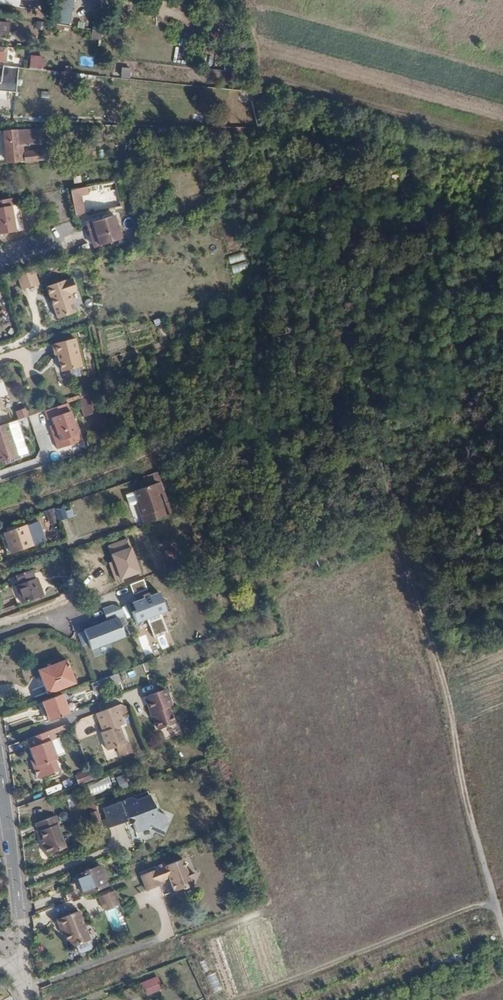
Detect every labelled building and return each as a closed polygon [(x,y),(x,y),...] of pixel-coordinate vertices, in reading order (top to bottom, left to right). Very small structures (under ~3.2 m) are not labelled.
[(17,9),(19,0),(0,0),(0,6),(17,9)] [(8,38),(10,26),(0,25),(0,37),(8,38)] [(17,93),(19,70),(3,68),(1,84),(0,84),(0,91),(17,93)] [(72,74),(61,73),(60,80),(71,81),(72,74)] [(41,130),(6,132),(8,163),(19,162),(19,164),(35,163),(35,156),(25,157),(24,145),(30,145),(29,140),(41,139),(41,130)] [(88,192),(85,184),(70,186),(74,213),(83,213),(80,193),(88,192)] [(183,190),(169,195),(173,205),(187,200),(183,190)] [(16,233),(11,207),(15,206),(13,199),(0,201),(0,236),(16,233)] [(113,216),(91,225),(98,247),(121,239),(113,216)] [(37,286),(32,271),(23,274),(29,289),(37,286)] [(29,289),(23,274),(15,276),(20,292),(29,289)] [(64,283),(64,281),(45,288),(56,320),(75,313),(68,295),(75,292),(71,281),(64,283)] [(74,338),(51,345),(54,356),(58,354),(60,360),(58,361),(61,372),(81,366),(74,338)] [(77,404),(82,416),(91,413),(87,400),(77,404)] [(67,404),(43,413),(58,447),(80,439),(67,404)] [(12,441),(6,424),(0,427),(0,445),(12,441)] [(17,457),(12,441),(0,445),(0,463),(17,457)] [(164,493),(162,485),(138,494),(144,511),(139,513),(142,524),(169,515),(162,494),(164,493)] [(62,506),(54,508),(58,521),(66,518),(62,506)] [(57,521),(53,508),(45,511),(49,523),(57,521)] [(38,521),(4,534),(10,552),(44,539),(38,521)] [(107,572),(121,567),(118,560),(104,565),(107,572)] [(89,571),(91,578),(105,573),(103,566),(89,571)] [(124,575),(121,567),(107,572),(110,580),(124,575)] [(17,578),(32,573),(31,569),(16,574),(17,578)] [(21,604),(42,596),(35,578),(34,578),(32,573),(17,578),(20,583),(14,586),(21,604)] [(136,624),(168,612),(164,600),(161,601),(158,593),(149,597),(148,594),(141,596),(143,599),(131,603),(136,615),(133,616),(136,624)] [(117,618),(83,632),(90,650),(124,637),(117,618)] [(157,636),(162,650),(169,647),(164,634),(157,636)] [(140,639),(144,656),(150,655),(147,638),(140,639)] [(66,660),(38,671),(46,694),(74,684),(66,660)] [(120,681),(117,673),(97,681),(100,688),(120,681)] [(173,706),(166,689),(144,697),(150,714),(153,713),(159,730),(175,724),(169,707),(173,706)] [(68,714),(62,694),(40,702),(48,722),(68,714)] [(120,704),(116,705),(121,716),(129,712),(128,708),(120,704)] [(116,705),(95,713),(102,732),(100,733),(110,760),(132,752),(128,742),(126,743),(119,726),(124,724),(121,716),(116,705)] [(50,730),(27,738),(30,747),(29,747),(31,754),(52,746),(50,740),(54,739),(50,730)] [(57,758),(52,746),(31,754),(35,765),(33,769),(35,774),(41,777),(58,770),(54,759),(57,758)] [(78,785),(92,779),(89,772),(75,777),(78,785)] [(119,790),(128,787),(123,775),(115,777),(119,790)] [(68,807),(74,805),(70,794),(65,796),(68,807)] [(107,816),(101,818),(104,828),(127,820),(127,817),(130,816),(136,818),(134,822),(137,831),(153,825),(163,828),(168,816),(157,810),(151,794),(138,799),(132,797),(104,807),(107,816)] [(87,814),(92,825),(100,822),(96,811),(87,814)] [(57,814),(35,822),(39,831),(41,830),(46,843),(43,844),(47,853),(67,846),(58,824),(60,823),(57,814)] [(129,824),(134,822),(136,818),(130,816),(127,817),(127,820),(129,824)] [(187,868),(183,858),(166,865),(165,861),(155,866),(157,868),(140,875),(146,890),(162,884),(161,881),(171,877),(175,887),(180,888),(193,883),(197,873),(187,868)] [(75,875),(83,896),(106,886),(98,865),(75,875)] [(105,908),(120,903),(115,890),(100,895),(105,908)] [(65,933),(85,926),(79,911),(57,919),(60,927),(63,926),(65,933)] [(91,940),(85,926),(65,933),(68,940),(71,940),(73,946),(91,940)] [(215,972),(206,976),(213,993),(222,989),(215,972)] [(139,982),(143,996),(162,991),(158,977),(139,982)]
